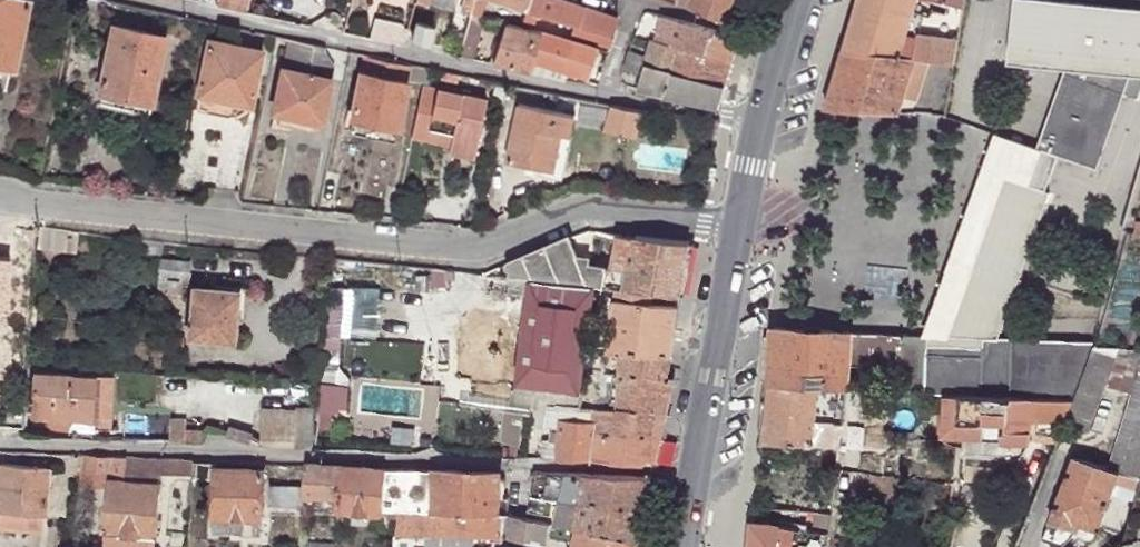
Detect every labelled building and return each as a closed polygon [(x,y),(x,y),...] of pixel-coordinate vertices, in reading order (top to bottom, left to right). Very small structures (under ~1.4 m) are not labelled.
[(14,68),(27,0),(0,0),(0,65),(14,68)] [(78,10),(94,13),(97,0),(80,0),(78,10)] [(217,2),(247,8),(249,0),(218,0),(217,2)] [(460,9),(470,12),(474,0),(462,0),(460,9)] [(470,12),(470,15),(479,17),(484,0),(474,0),(470,12)] [(526,12),(530,0),(489,0),(526,12)] [(562,0),(530,0),(526,12),(523,22),(531,24),(535,14),(574,25),(578,26),(584,7),(562,0)] [(584,7),(610,16),(615,0),(562,0),(584,7)] [(734,0),(680,0),(679,3),(726,20),(734,0)] [(954,63),(958,39),(964,5),(949,2),(945,14),(932,10),(930,16),(914,11),(917,2),(917,0),(858,0),(858,2),(844,48),(889,54),(916,58),(926,59),(954,63)] [(1074,48),(1056,99),(1039,149),(1040,150),(1034,169),(1049,174),(1053,165),(1082,175),(1105,111),(1139,12),(1139,0),(1091,0),(1074,48)] [(930,16),(932,10),(933,6),(917,2),(914,11),(930,16)] [(610,16),(584,7),(578,26),(582,27),(612,35),(617,18),(610,16)] [(470,15),(458,56),(471,59),(483,18),(479,17),(470,15)] [(662,15),(656,39),(679,46),(732,60),(738,39),(713,32),(713,28),(662,15)] [(376,17),(370,38),(396,44),(401,23),(376,17)] [(434,26),(417,22),(412,39),(429,44),(434,26)] [(133,99),(131,106),(150,110),(165,36),(113,24),(99,91),(101,92),(133,99)] [(505,24),(492,64),(544,75),(546,72),(565,77),(567,71),(590,78),(599,48),(521,28),(505,24)] [(656,39),(653,38),(648,55),(646,64),(672,70),(679,46),(656,39)] [(1056,99),(1074,48),(1042,38),(1024,91),(1000,156),(1003,158),(989,198),(981,222),(1029,238),(1051,175),(1049,174),(1034,169),(1040,150),(1039,149),(1056,99)] [(322,46),(288,39),(273,110),(315,120),(321,121),(333,65),(322,46)] [(210,40),(199,94),(233,101),(250,105),(261,51),(210,40)] [(672,70),(726,84),(732,60),(679,46),(672,70)] [(868,110),(898,112),(903,98),(916,58),(889,54),(844,48),(841,58),(825,107),(830,107),(848,109),(868,110)] [(646,64),(648,55),(629,50),(623,69),(642,75),(646,64)] [(398,62),(366,55),(352,118),(397,128),(411,65),(398,62)] [(914,99),(926,59),(916,58),(903,98),(914,99)] [(647,94),(664,98),(672,70),(646,64),(642,75),(638,92),(647,94)] [(423,83),(426,68),(415,65),(412,81),(423,83)] [(664,98),(719,110),(726,84),(672,70),(664,98)] [(422,86),(412,137),(427,140),(430,129),(453,134),(450,145),(449,152),(474,158),(486,99),(422,86)] [(130,109),(131,106),(133,99),(101,92),(98,102),(130,109)] [(233,101),(199,94),(196,108),(200,111),(225,116),(231,115),(233,101)] [(562,135),(570,137),(575,115),(520,103),(508,160),(535,166),(535,172),(553,176),(562,135)] [(638,136),(642,112),(610,105),(605,130),(638,136)] [(848,122),(848,109),(830,107),(829,121),(848,122)] [(315,120),(273,110),(270,122),(313,131),(315,120)] [(349,132),(372,137),(394,142),(397,128),(352,118),(349,132)] [(430,129),(427,140),(450,145),(453,134),(430,129)] [(561,178),(570,137),(562,135),(553,176),(561,178)] [(1123,230),(1128,232),(1134,232),(1136,221),(1125,221),(1123,230)] [(1029,238),(981,222),(948,315),(995,331),(1018,270),(1029,238)] [(78,231),(39,227),(37,247),(75,251),(78,231)] [(506,263),(510,275),(595,285),(605,286),(608,266),(593,263),(591,257),(579,256),(572,238),(570,235),(506,263)] [(608,266),(605,286),(617,287),(680,294),(690,244),(637,238),(635,238),(619,235),(612,266),(608,266)] [(155,240),(153,253),(160,254),(162,241),(155,240)] [(189,262),(160,258),(155,299),(163,300),(164,295),(176,296),(177,290),(181,290),(182,279),(187,280),(189,262)] [(1103,282),(1062,271),(1047,328),(1087,340),(1103,282)] [(473,369),(469,397),(558,408),(558,404),(578,406),(583,370),(595,285),(510,275),(509,290),(490,288),(488,309),(501,310),(493,373),(489,373),(491,352),(476,344),(473,369)] [(458,279),(448,282),(460,325),(471,322),(458,279)] [(237,291),(193,286),(187,335),(231,340),(237,291)] [(680,294),(617,287),(609,350),(619,351),(672,354),(680,294)] [(895,365),(897,334),(772,326),(769,385),(818,387),(845,389),(847,363),(895,365)] [(463,329),(473,369),(476,344),(476,342),(472,328),(463,329)] [(924,393),(927,345),(928,335),(905,334),(902,392),(924,393)] [(1080,381),(1093,345),(1072,343),(1003,339),(986,338),(984,338),(983,348),(927,345),(924,393),(934,393),(944,394),(968,395),(1032,399),(1039,400),(1051,400),(1053,380),(1062,380),(1080,381)] [(1139,373),(1139,349),(1128,348),(1105,346),(1095,346),(1093,345),(1080,381),(1072,402),(1069,411),(1064,422),(1088,431),(1107,385),(1134,393),(1139,373)] [(669,375),(672,354),(619,351),(616,372),(669,375)] [(94,375),(34,372),(31,416),(91,419),(94,375)] [(675,376),(669,375),(616,372),(610,408),(667,413),(675,376)] [(1072,402),(1080,381),(1062,380),(1053,380),(1051,400),(1072,402)] [(845,390),(845,389),(818,387),(769,385),(761,441),(842,445),(843,424),(844,408),(845,390)] [(883,394),(845,390),(844,408),(881,412),(883,394)] [(1134,393),(1125,422),(1121,435),(1139,440),(1139,395),(1134,393)] [(968,395),(944,394),(943,435),(962,436),(957,483),(996,487),(1001,457),(983,454),(983,442),(984,432),(1002,434),(1002,442),(1029,444),(1032,399),(968,395)] [(1069,411),(1072,402),(1051,400),(1039,400),(1036,436),(1059,437),(1064,422),(1069,411)] [(596,407),(580,406),(579,417),(595,419),(596,407)] [(662,435),(667,413),(610,408),(596,407),(595,419),(597,419),(596,431),(662,435)] [(264,408),(262,445),(296,447),(297,409),(264,408)] [(557,440),(555,457),(587,458),(644,463),(657,463),(662,435),(596,431),(597,419),(595,419),(579,417),(560,416),(558,430),(550,429),(549,439),(557,440)] [(122,417),(121,442),(184,442),(184,417),(122,417)] [(984,432),(983,442),(1002,442),(1002,434),(984,432)] [(1139,478),(1139,440),(1121,435),(1111,471),(1075,457),(1051,520),(1070,527),(1072,521),(1080,523),(1095,529),(1113,484),(1117,474),(1139,481),(1139,478)] [(1036,443),(1056,444),(1059,437),(1036,436),(1036,443)] [(505,446),(503,455),(516,455),(517,446),(505,446)] [(77,482),(93,483),(109,484),(106,531),(153,534),(154,534),(158,480),(125,479),(125,456),(93,454),(80,454),(77,482)] [(158,480),(159,468),(159,457),(125,456),(125,479),(158,480)] [(159,468),(191,469),(192,459),(159,457),(159,468)] [(41,511),(42,511),(48,467),(46,467),(46,460),(27,459),(26,466),(1,464),(0,472),(0,508),(41,511)] [(340,465),(305,464),(303,486),(303,493),(338,495),(340,465)] [(359,466),(340,465),(338,495),(337,507),(368,510),(383,511),(383,509),(386,467),(359,466)] [(215,467),(213,515),(260,517),(262,469),(215,467)] [(499,471),(386,467),(383,509),(396,509),(507,513),(506,495),(498,495),(499,471)] [(601,474),(533,472),(529,496),(644,509),(651,476),(601,474)] [(1113,484),(1135,493),(1139,481),(1117,474),(1113,484)] [(77,482),(75,505),(90,506),(93,483),(77,482)] [(303,493),(303,486),(268,484),(267,504),(302,506),(302,504),(303,493)] [(338,495),(303,493),(302,504),(337,507),(338,495)] [(529,496),(525,517),(551,522),(557,523),(638,540),(644,509),(529,496)] [(368,510),(337,507),(336,520),(366,523),(367,523),(368,510)] [(0,508),(0,526),(39,529),(41,511),(0,508)] [(507,513),(396,509),(395,534),(474,535),(509,535),(548,544),(551,522),(525,517),(507,513)] [(260,517),(213,515),(212,528),(259,531),(260,517)] [(1078,530),(1080,523),(1072,521),(1070,527),(1078,530)] [(557,523),(551,522),(548,544),(553,545),(555,536),(557,523)] [(638,540),(557,523),(555,536),(572,539),(571,546),(636,546),(638,540)] [(748,546),(825,546),(826,531),(763,523),(751,523),(748,546)] [(106,531),(105,544),(145,546),(153,546),(153,534),(106,531)] [(334,534),(300,532),(299,544),(333,546),(334,534)] [(395,534),(394,546),(473,546),(474,544),(474,535),(395,534)]
